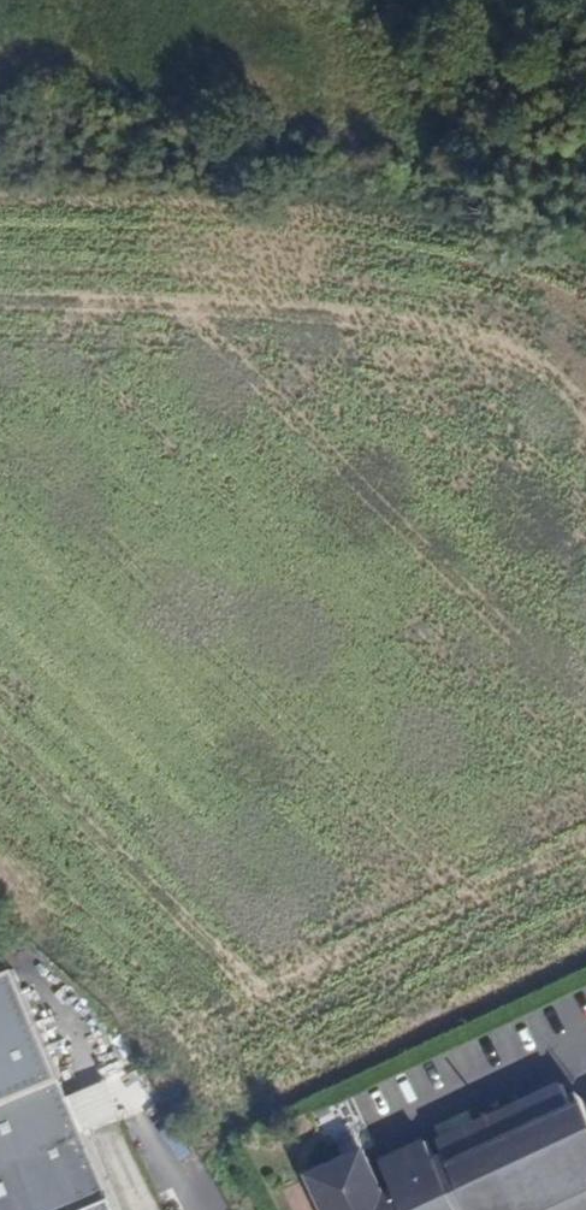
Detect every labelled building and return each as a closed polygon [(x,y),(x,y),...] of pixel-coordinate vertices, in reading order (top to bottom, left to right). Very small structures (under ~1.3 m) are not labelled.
[(77,1133),(62,1099),(51,1072),(0,1093),(0,1209),(109,1209),(77,1133)] [(62,1099),(77,1133),(115,1117),(100,1082),(62,1099)] [(326,1209),(555,1209),(585,1195),(585,1107),(583,1101),(567,1107),(556,1088),(443,1141),(446,1151),(437,1155),(429,1138),(381,1159),(392,1185),(385,1189),(365,1146),(308,1170),(326,1209)]
